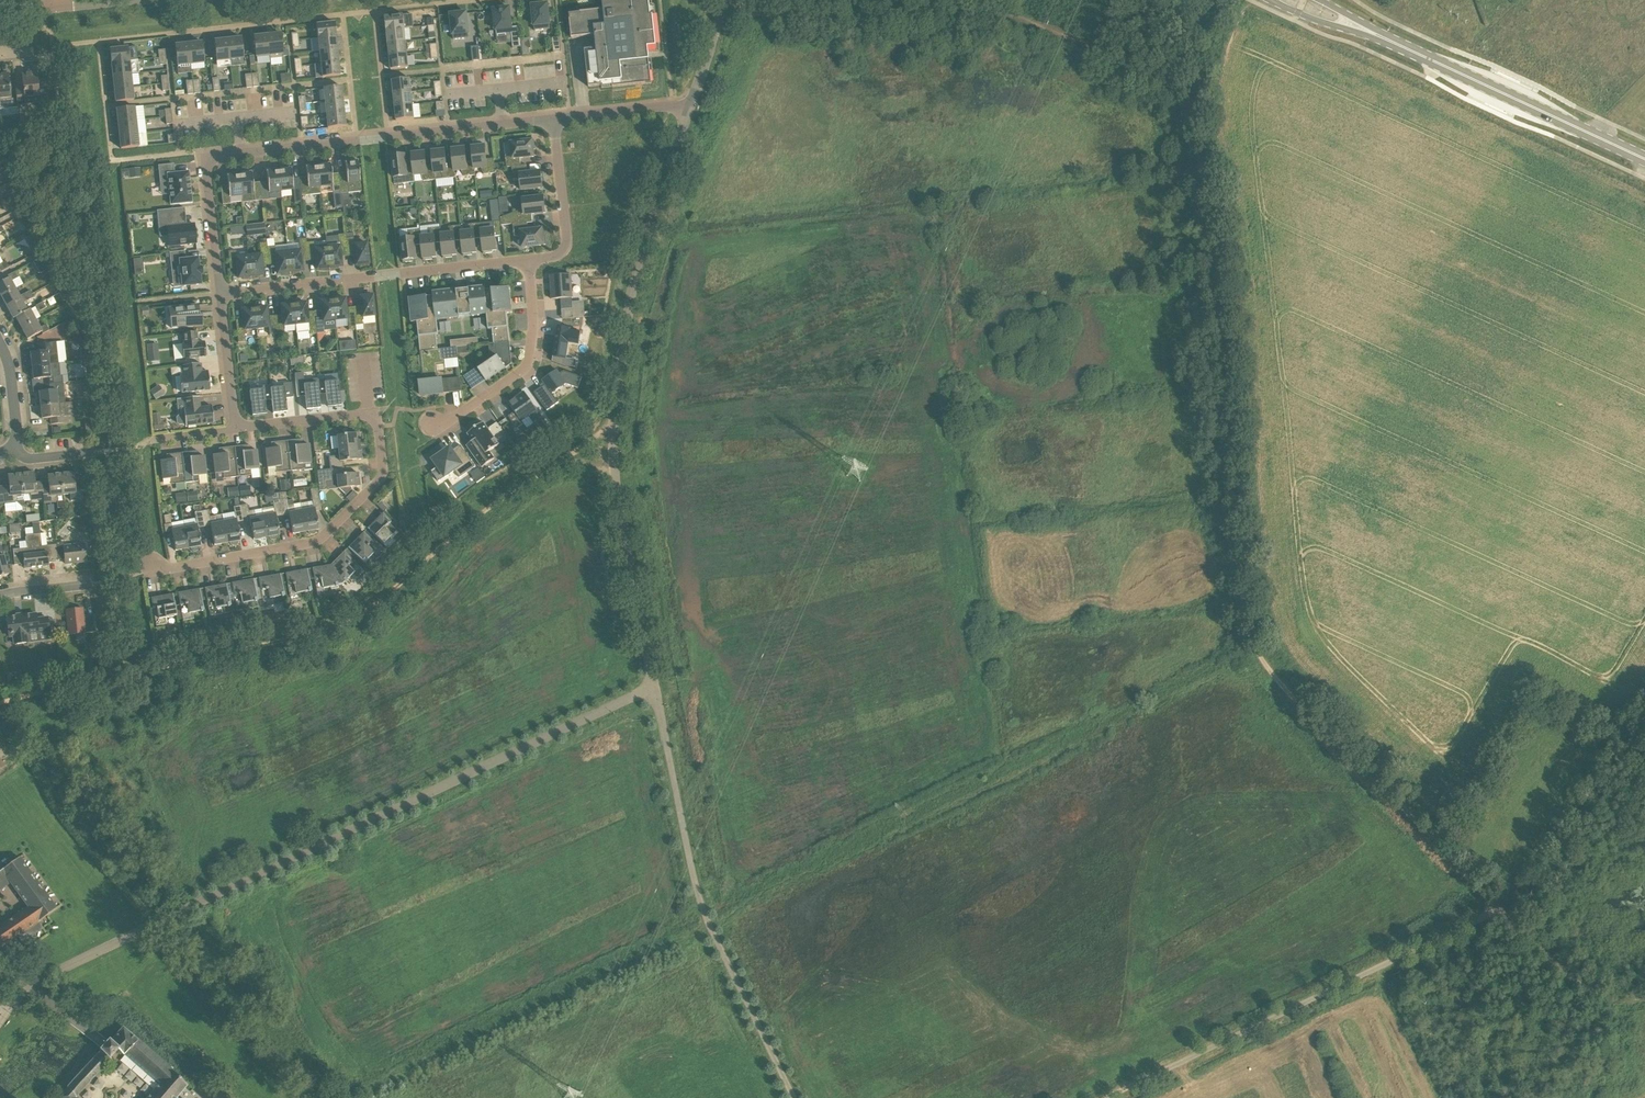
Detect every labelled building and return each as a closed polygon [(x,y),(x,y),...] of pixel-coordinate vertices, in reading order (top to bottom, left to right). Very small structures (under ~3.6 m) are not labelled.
[(608,48),(585,50),(589,87),(602,86),(602,88),(613,87),(652,83),(649,53),(660,52),(655,4),(653,5),(652,0),(613,0),(603,1),(604,9),(569,13),(572,38),(607,34),(608,48)] [(533,15),(531,15),(532,24),(534,24),(535,31),(550,29),(548,4),(543,4),(542,2),(534,3),(534,5),(532,5),(533,15)] [(495,19),(493,20),(494,28),(496,28),(497,35),(512,33),(513,42),(513,48),(522,47),(520,26),(512,27),(509,8),(504,8),(504,6),(495,7),(496,9),(494,9),(495,19)] [(451,14),(454,39),(469,38),(466,13),(461,13),(461,11),(452,12),(453,14),(451,14)] [(404,15),(385,17),(387,30),(405,28),(404,15)] [(318,38),(336,36),(335,22),(316,24),(318,38)] [(387,30),(388,43),(407,41),(405,28),(387,30)] [(283,50),(281,33),(268,35),(270,56),(270,59),(284,57),(284,56),(283,50)] [(270,56),(268,35),(254,36),(257,57),(270,56)] [(319,51),(338,49),(336,36),(318,38),(319,51)] [(560,37),(552,38),(554,52),(562,52),(560,37)] [(242,38),(228,39),(231,60),(244,59),(242,38)] [(231,60),(228,39),(215,41),(217,61),(231,60)] [(407,41),(388,43),(390,56),(408,54),(407,41)] [(202,42),(189,44),(191,64),(205,63),(202,42)] [(189,44),(176,45),(178,66),(191,64),(189,44)] [(479,46),(472,47),(473,61),(480,60),(479,46)] [(130,61),(129,48),(110,50),(112,63),(130,61)] [(338,49),(319,51),(321,64),(339,62),(338,49)] [(408,54),(390,56),(391,70),(410,68),(408,54)] [(130,62),(130,61),(112,63),(112,64),(114,76),(131,74),(130,62)] [(321,64),(322,77),(341,75),(339,62),(321,64)] [(37,70),(22,72),(24,87),(16,88),(18,106),(26,105),(25,97),(39,96),(37,70)] [(13,107),(15,104),(15,98),(12,98),(9,73),(2,74),(2,75),(0,75),(0,108),(13,107)] [(259,73),(252,74),(254,87),(260,87),(259,73)] [(290,73),(281,74),(282,83),(291,82),(290,73)] [(133,87),(131,74),(114,76),(115,89),(133,87)] [(410,79),(393,80),(394,94),(412,92),(410,79)] [(325,101),(343,99),(342,86),(324,88),(325,101)] [(134,100),(133,87),(115,89),(116,102),(134,100)] [(412,92),(394,94),(395,107),(413,105),(412,92)] [(327,115),(344,113),(343,99),(325,101),(327,115)] [(413,105),(395,107),(397,120),(415,118),(413,105)] [(137,120),(135,107),(117,109),(119,122),(137,120)] [(344,113),(327,115),(328,128),(346,126),(344,113)] [(138,134),(137,120),(119,122),(120,136),(138,134)] [(140,147),(138,134),(120,136),(122,149),(140,147)] [(512,153),(506,155),(507,167),(512,167),(521,166),(520,158),(534,156),(534,150),(536,149),(535,140),(511,142),(512,153)] [(485,145),(481,146),(481,144),(472,145),(473,161),(474,169),(475,169),(482,168),(484,174),(496,173),(494,158),(487,159),(485,145)] [(467,161),(465,148),(461,148),(461,146),(452,147),(453,163),(454,171),(455,171),(462,170),(464,177),(476,175),(475,169),(474,169),(473,161),(467,161)] [(454,171),(453,163),(447,164),(445,150),(441,150),(441,148),(432,149),(433,165),(434,173),(435,173),(442,172),(444,179),(456,177),(455,171),(454,171)] [(434,173),(433,165),(427,166),(425,152),(421,153),(421,150),(412,151),(413,167),(414,175),(415,175),(422,175),(424,181),(436,180),(435,173),(434,173)] [(414,175),(413,167),(407,168),(405,154),(401,155),(401,153),(391,154),(394,178),(401,177),(404,183),(416,182),(415,175),(414,175)] [(339,175),(341,192),(341,194),(361,191),(358,159),(345,161),(346,173),(345,175),(339,175)] [(318,164),(321,186),(333,185),(334,192),(341,192),(339,175),(334,176),(332,175),(331,162),(318,164)] [(189,172),(176,173),(175,173),(174,166),(174,164),(159,165),(160,168),(161,182),(168,182),(170,194),(171,204),(192,202),(189,172)] [(302,196),(322,194),(321,186),(318,164),(306,165),(307,178),(306,179),(300,180),(302,196)] [(527,165),(521,166),(512,167),(513,179),(520,180),(521,190),(545,187),(544,178),(542,178),(541,171),(527,173),(527,165)] [(279,168),(281,191),(294,190),(295,203),(303,202),(302,196),(300,180),(295,180),(293,179),(291,167),(279,168)] [(261,184),(262,200),(270,199),(269,192),(281,191),(279,168),(266,170),(268,182),(266,183),(261,184)] [(141,177),(140,169),(129,169),(129,170),(130,175),(130,178),(141,177)] [(261,184),(255,185),(253,183),(252,171),(240,173),(242,195),(243,203),(262,200),(261,184)] [(240,173),(227,174),(229,186),(227,188),(221,189),(223,205),(231,204),(230,197),(242,195),(240,173)] [(343,207),(341,194),(341,192),(334,192),(335,208),(343,207)] [(533,222),(532,214),(546,213),(545,206),(547,206),(546,196),(522,199),(523,209),(501,218),(501,221),(502,225),(513,224),(528,223),(533,222)] [(499,198),(500,205),(508,204),(507,197),(499,198)] [(353,213),(352,205),(343,206),(344,214),(353,213)] [(501,221),(501,218),(500,212),(492,213),(493,222),(501,221)] [(503,235),(502,225),(501,221),(493,222),(489,222),(488,229),(482,230),(481,230),(482,238),(484,254),(493,253),(493,251),(497,250),(495,236),(503,235)] [(482,238),(481,230),(482,230),(481,223),(469,224),(468,231),(462,232),(461,232),(462,240),(464,256),(473,255),(473,253),(477,252),(475,238),(482,238)] [(543,235),(542,228),(529,230),(528,223),(513,224),(514,236),(521,237),(522,247),(546,245),(545,235),(543,235)] [(170,227),(167,227),(168,234),(168,236),(169,246),(197,243),(194,224),(188,225),(187,225),(171,227),(170,227)] [(264,224),(247,226),(248,236),(265,234),(264,224)] [(462,240),(461,232),(462,232),(461,225),(449,227),(448,233),(442,234),(441,234),(442,242),(444,258),(453,257),(453,255),(457,254),(455,241),(462,240)] [(442,242),(441,234),(442,234),(441,228),(429,229),(428,236),(422,236),(421,236),(422,244),(424,260),(433,259),(433,257),(437,257),(435,243),(442,242)] [(422,244),(421,236),(422,236),(421,230),(409,231),(408,238),(401,239),(403,263),(413,262),(413,259),(417,259),(415,245),(422,244)] [(326,236),(327,241),(327,248),(330,271),(330,270),(338,268),(338,267),(342,266),(341,257),(348,256),(346,238),(346,234),(326,236)] [(367,243),(354,245),(354,237),(346,238),(348,256),(355,255),(356,265),(360,264),(361,267),(369,265),(368,263),(369,263),(367,243)] [(309,261),(307,243),(307,238),(299,239),(300,251),(288,252),(291,275),(291,274),(299,273),(299,271),(303,271),(302,261),(309,261)] [(314,242),(307,243),(309,261),(316,260),(317,269),(322,269),(322,270),(330,270),(330,271),(327,248),(327,241),(314,242)] [(268,247),(267,242),(260,243),(261,255),(249,256),(251,280),(252,280),(252,279),(259,277),(259,276),(264,275),(263,266),(270,265),(268,247)] [(270,265),(277,264),(278,273),(282,273),(282,274),(290,275),(291,275),(288,252),(276,253),(275,246),(268,247),(270,265)] [(185,251),(170,252),(170,253),(172,268),(177,268),(178,276),(181,276),(182,286),(201,284),(200,275),(202,274),(202,267),(199,268),(198,258),(186,260),(185,251)] [(249,256),(237,258),(236,251),(228,251),(230,267),(236,266),(237,268),(239,278),(243,277),(243,279),(251,279),(251,280),(249,256)] [(4,263),(0,256),(0,272),(9,267),(6,261),(4,263)] [(34,262),(36,266),(43,263),(41,258),(34,262)] [(136,258),(137,270),(144,269),(143,258),(136,258)] [(16,288),(12,281),(18,278),(15,272),(8,275),(9,278),(0,283),(0,293),(1,296),(16,288)] [(549,275),(551,299),(560,298),(561,309),(572,308),(571,297),(572,297),(569,273),(549,275)] [(436,334),(438,334),(436,319),(459,316),(459,315),(471,314),(471,315),(486,313),(488,328),(491,328),(493,342),(496,342),(510,340),(507,312),(512,312),(510,287),(492,289),(492,290),(486,290),(485,286),(469,288),(469,289),(457,290),(457,289),(433,292),(434,296),(428,296),(427,296),(410,298),(412,322),(418,322),(421,351),(423,351),(437,349),(436,334)] [(20,296),(16,288),(1,296),(8,307),(32,294),(30,290),(20,296)] [(16,317),(30,309),(28,310),(24,303),(34,297),(32,294),(8,307),(14,319),(16,317)] [(356,325),(363,324),(363,317),(375,315),(373,295),(372,295),(372,294),(363,294),(363,296),(360,297),(361,306),(354,307),(356,325)] [(333,296),(332,296),(333,297),(325,299),(325,300),(321,301),(322,310),(315,311),(317,334),(324,333),(324,328),(323,321),(335,320),(333,296)] [(354,307),(347,308),(346,298),(341,299),(341,297),(333,297),(333,296),(335,320),(348,318),(349,330),(356,329),(356,325),(354,307)] [(277,334),(278,334),(285,333),(284,326),(296,324),(294,301),(293,301),(293,302),(286,303),(286,305),(281,305),(282,315),(275,315),(277,334)] [(315,311),(307,312),(306,303),(302,303),(302,302),(294,301),(296,324),(297,332),(309,331),(310,334),(317,334),(315,311)] [(43,302),(38,305),(36,306),(39,311),(46,308),(43,302)] [(199,305),(169,308),(170,317),(171,328),(177,327),(181,327),(203,327),(203,315),(200,316),(199,305)] [(236,322),(238,342),(246,342),(245,330),(257,329),(254,305),(254,306),(246,308),(246,309),(242,310),(243,320),(242,322),(236,322)] [(254,305),(257,329),(269,327),(270,334),(277,334),(275,315),(268,316),(267,307),(263,307),(263,306),(255,306),(255,305),(254,305)] [(30,309),(16,317),(22,328),(36,320),(30,309)] [(485,317),(474,318),(475,329),(486,328),(485,317)] [(47,324),(40,328),(36,320),(22,328),(28,339),(42,332),(43,334),(50,330),(47,324)] [(452,332),(451,320),(439,321),(440,333),(452,332)] [(572,327),(558,325),(552,361),(566,366),(568,356),(567,356),(569,342),(580,343),(582,331),(571,330),(572,327)] [(205,342),(199,342),(197,332),(183,333),(184,344),(182,344),(184,359),(207,356),(205,342)] [(584,333),(580,355),(587,357),(586,360),(599,363),(604,337),(584,333)] [(451,340),(451,347),(457,347),(463,346),(470,346),(478,345),(478,337),(477,337),(460,339),(451,340)] [(498,356),(478,369),(487,381),(512,363),(510,341),(496,343),(498,356)] [(57,342),(51,342),(38,344),(39,351),(31,352),(32,366),(59,363),(57,342)] [(341,350),(348,350),(348,342),(340,342),(341,350)] [(437,349),(423,351),(423,356),(419,356),(420,367),(422,367),(424,381),(423,381),(423,382),(421,382),(421,386),(422,395),(435,394),(443,393),(442,380),(439,380),(438,371),(437,365),(444,364),(445,364),(445,359),(458,358),(457,347),(451,348),(437,349)] [(148,353),(150,362),(160,360),(159,352),(148,353)] [(299,365),(299,363),(298,357),(291,358),(291,366),(299,365)] [(59,363),(32,366),(34,379),(42,378),(43,385),(63,383),(62,375),(60,376),(59,363)] [(211,390),(208,371),(202,372),(201,363),(182,365),(183,374),(180,374),(182,393),(211,390)] [(534,392),(547,411),(559,402),(553,393),(566,384),(578,388),(582,377),(564,371),(560,374),(557,370),(542,381),(545,384),(534,392)] [(473,389),(479,384),(479,383),(472,373),(466,378),(473,389)] [(462,391),(460,377),(449,379),(451,392),(462,391)] [(340,392),(338,381),(325,382),(325,379),(317,380),(317,383),(318,395),(319,395),(327,394),(328,408),(334,407),(342,406),(340,392)] [(318,395),(317,383),(304,385),(304,381),(296,382),(297,397),(306,396),(308,411),(309,411),(309,410),(320,408),(319,395),(318,395)] [(63,383),(43,385),(44,391),(39,392),(41,405),(65,402),(63,383)] [(284,387),(271,388),(273,400),(272,400),(273,414),(285,412),(285,413),(286,413),(285,398),(293,398),(292,383),(283,384),(284,387)] [(159,385),(150,391),(157,400),(165,394),(159,385)] [(263,389),(250,391),(251,401),(250,401),(252,416),(260,415),(266,414),(264,401),(272,400),(273,400),(271,388),(271,385),(263,386),(263,389)] [(91,386),(83,387),(84,399),(92,398),(91,386)] [(523,394),(507,406),(513,415),(507,419),(516,432),(523,427),(520,424),(527,419),(540,437),(549,431),(523,394)] [(184,409),(185,414),(179,415),(176,418),(177,423),(180,425),(186,424),(186,426),(214,423),(212,406),(200,408),(199,397),(185,398),(186,409),(184,409)] [(65,402),(41,405),(42,419),(51,418),(52,424),(65,423),(64,416),(66,416),(65,402)] [(501,441),(486,420),(470,431),(477,441),(471,445),(485,464),(496,456),(491,448),(501,441)] [(153,422),(154,430),(165,429),(164,421),(153,422)] [(339,448),(360,446),(359,433),(337,435),(339,448)] [(310,444),(302,445),(301,440),(299,440),(287,441),(290,471),(291,477),(293,476),(293,471),(305,469),(304,464),(312,463),(310,444)] [(290,471),(287,441),(276,442),(276,443),(273,443),(274,448),(266,449),(268,468),(275,467),(276,473),(290,471)] [(449,444),(430,456),(435,464),(429,468),(436,479),(461,463),(464,468),(473,462),(460,442),(452,448),(449,444)] [(257,450),(249,451),(249,446),(246,446),(235,447),(238,477),(252,475),(252,470),(259,469),(257,450)] [(360,446),(339,448),(339,455),(329,457),(330,469),(344,468),(344,461),(362,459),(360,446)] [(238,477),(235,447),(223,448),(223,449),(221,449),(221,454),(213,455),(215,474),(223,473),(224,478),(238,477)] [(205,456),(197,457),(196,451),(194,452),(194,451),(182,453),(186,483),(200,481),(199,475),(207,475),(205,456)] [(186,483),(182,453),(171,454),(168,454),(169,460),(161,460),(163,479),(171,479),(171,484),(186,483)] [(330,469),(317,471),(319,491),(325,490),(327,488),(327,482),(337,481),(337,488),(340,488),(346,494),(345,495),(352,489),(351,487),(360,486),(359,473),(345,474),(344,468),(330,469)] [(472,474),(476,480),(477,482),(478,483),(485,477),(485,476),(483,474),(479,469),(472,474)] [(43,486),(42,482),(36,483),(34,472),(21,474),(24,495),(23,495),(24,501),(44,499),(43,486)] [(61,474),(64,502),(64,495),(70,494),(71,500),(84,499),(82,482),(75,483),(74,472),(61,474)] [(3,490),(5,503),(17,502),(22,506),(25,506),(24,501),(23,495),(24,495),(21,474),(8,475),(9,486),(3,486),(3,490)] [(43,486),(44,499),(45,503),(57,502),(57,503),(64,502),(61,474),(48,475),(49,486),(43,486)] [(291,490),(290,479),(280,480),(281,491),(291,490)] [(241,496),(251,495),(250,485),(240,487),(241,496)] [(229,497),(239,496),(238,487),(228,488),(229,497)] [(318,489),(311,489),(313,501),(314,508),(302,510),(306,531),(308,531),(309,533),(311,534),(313,534),(315,533),(316,532),(316,530),(319,529),(316,511),(322,510),(319,491),(318,489)] [(188,502),(199,500),(197,491),(187,492),(188,502)] [(358,494),(354,491),(347,497),(351,501),(358,494)] [(286,492),(279,493),(280,500),(287,499),(286,492)] [(177,503),(187,502),(186,493),(176,494),(177,503)] [(263,516),(267,537),(269,537),(270,539),(272,540),(274,540),(276,539),(277,537),(277,535),(280,535),(277,517),(283,516),(280,500),(279,493),(271,494),(273,501),(275,513),(263,516)] [(288,501),(287,499),(280,500),(283,516),(289,514),(293,534),(306,531),(302,510),(295,511),(294,505),(288,505),(288,501)] [(377,505),(384,512),(388,509),(380,501),(377,505)] [(241,505),(244,521),(250,520),(254,539),(267,537),(263,516),(256,517),(255,510),(249,511),(248,504),(241,505)] [(244,521),(241,505),(240,506),(236,506),(234,507),(235,513),(236,519),(230,520),(224,521),(228,543),(230,542),(231,544),(233,545),(235,546),(237,545),(238,543),(238,541),(241,540),(237,522),(244,521)] [(74,508),(65,509),(66,517),(75,516),(74,508)] [(202,511),(205,527),(211,526),(215,545),(228,543),(224,521),(217,523),(216,516),(210,517),(209,510),(202,511)] [(185,527),(189,548),(191,548),(192,550),(194,551),(196,551),(198,550),(199,549),(199,546),(202,546),(198,528),(205,527),(202,511),(195,512),(197,525),(185,527)] [(403,533),(391,520),(386,525),(378,518),(368,528),(373,534),(383,544),(391,536),(396,541),(403,533)] [(77,527),(83,532),(88,526),(82,521),(77,527)] [(40,522),(32,523),(33,527),(34,534),(41,533),(40,522)] [(185,527),(173,529),(172,523),(166,524),(164,525),(166,532),(172,531),(176,551),(189,548),(185,527)] [(10,525),(10,532),(11,533),(17,532),(19,532),(21,532),(20,524),(10,525)] [(371,536),(373,534),(368,528),(365,531),(364,532),(370,537),(371,536)] [(46,533),(41,533),(34,534),(37,567),(50,566),(49,561),(58,560),(57,544),(47,545),(46,533)] [(34,534),(26,535),(27,541),(20,542),(20,548),(13,549),(15,565),(24,564),(25,568),(37,567),(34,534)] [(359,537),(348,548),(364,563),(372,555),(376,560),(384,552),(372,540),(367,545),(359,537)] [(83,545),(64,546),(64,542),(57,543),(59,560),(65,559),(66,564),(87,561),(85,561),(83,545)] [(2,546),(0,546),(0,577),(9,574),(2,546)] [(340,556),(331,565),(342,585),(352,575),(357,579),(365,572),(352,559),(347,564),(340,556)] [(315,579),(318,596),(329,594),(327,588),(342,585),(331,565),(319,567),(321,578),(315,579)] [(288,584),(291,601),(302,599),(301,593),(312,591),(308,569),(293,572),(295,583),(288,584)] [(261,589),(264,606),(275,604),(274,598),(285,596),(281,574),(266,577),(268,588),(261,589)] [(254,579),(239,582),(241,592),(234,594),(237,611),(259,607),(254,579)] [(232,612),(231,606),(227,584),(212,587),(214,597),(207,599),(210,616),(221,614),(232,612)] [(187,602),(180,603),(180,605),(183,619),(183,621),(194,619),(193,613),(204,611),(200,589),(185,591),(187,602)] [(173,594),(158,596),(160,607),(153,608),(157,626),(167,624),(166,617),(177,616),(175,606),(173,594)] [(84,615),(83,608),(66,610),(69,635),(96,632),(95,614),(94,614),(94,618),(84,619),(84,615)] [(16,616),(7,617),(10,637),(14,636),(15,644),(29,642),(28,634),(50,631),(48,618),(37,619),(36,614),(24,615),(24,613),(16,614),(16,616)] [(0,871),(0,887),(10,880),(29,907),(0,927),(0,948),(17,936),(22,943),(44,927),(40,921),(57,908),(53,903),(20,857),(0,871)] [(133,1036),(123,1027),(111,1041),(109,1040),(108,1041),(104,1044),(101,1048),(100,1049),(102,1051),(86,1067),(69,1086),(59,1097),(60,1097),(78,1097),(76,1096),(115,1054),(119,1050),(159,1084),(146,1097),(175,1097),(188,1084),(133,1036)]
